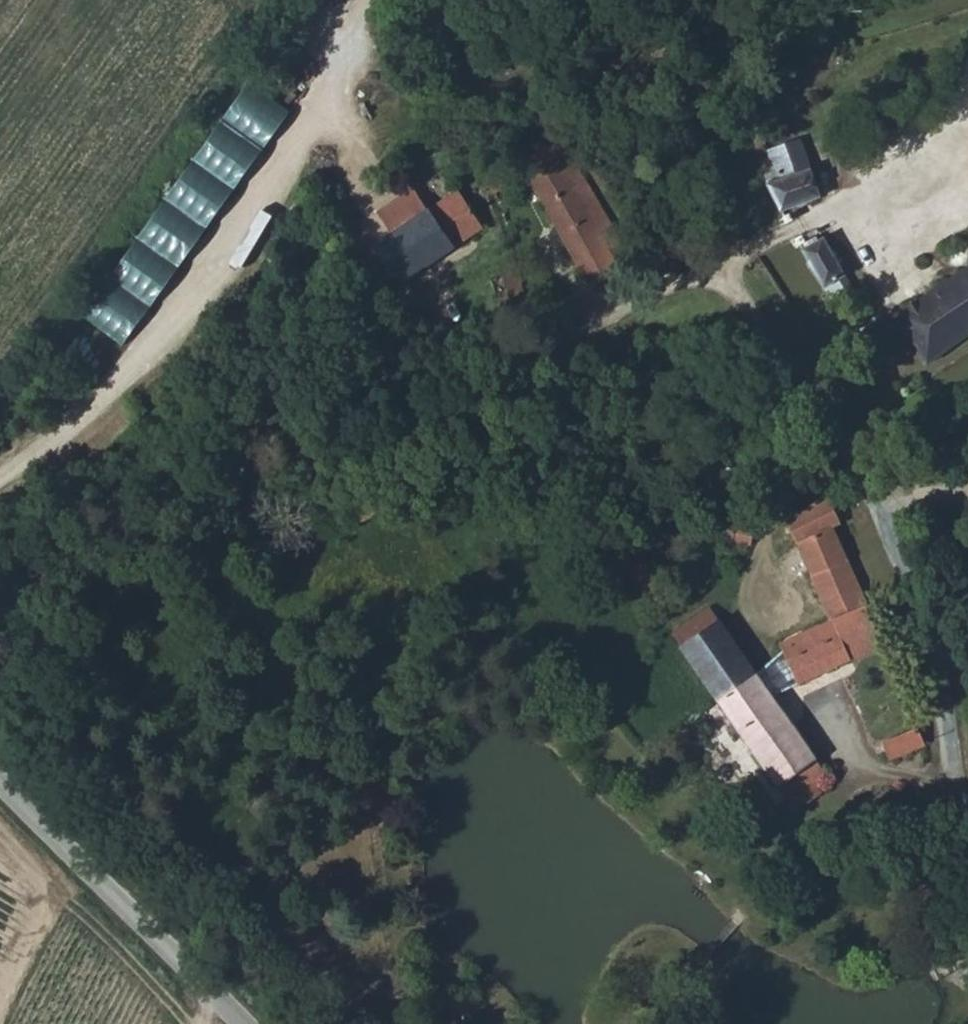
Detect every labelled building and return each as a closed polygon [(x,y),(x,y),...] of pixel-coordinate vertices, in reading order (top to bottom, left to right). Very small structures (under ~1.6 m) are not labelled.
[(93,320),(136,347),(265,147),(222,119),(93,320)] [(524,176),(586,289),(618,274),(606,251),(616,244),(556,139),(482,180),(489,193),(524,176)] [(817,197),(804,171),(764,185),(780,212),(817,197)] [(483,229),(457,188),(425,210),(409,186),(376,210),(391,232),(370,246),(394,285),(483,229)] [(805,262),(823,285),(843,270),(820,238),(799,247),(807,261),(805,262)] [(378,296),(394,285),(370,246),(354,256),(378,296)] [(892,318),(927,366),(967,336),(967,268),(892,318)] [(502,276),(517,308),(530,303),(516,270),(502,276)] [(828,497),(786,520),(831,622),(868,607),(833,529),(840,525),(828,497)] [(754,532),(733,528),(727,529),(728,539),(750,544),(754,532)] [(626,570),(637,560),(627,550),(617,561),(626,570)] [(655,601),(666,591),(657,581),(646,591),(655,601)] [(670,635),(680,650),(720,622),(709,607),(670,635)] [(878,629),(868,607),(831,622),(837,637),(828,640),(821,626),(779,644),(798,685),(849,663),(841,645),(878,629)] [(728,695),(757,675),(720,622),(680,650),(717,702),(728,695)] [(757,675),(728,695),(749,723),(777,704),(757,675)] [(800,794),(807,805),(823,794),(816,783),(827,776),(777,704),(749,723),(738,731),(789,803),(800,794)] [(896,760),(932,745),(924,727),(889,742),(896,760)]
